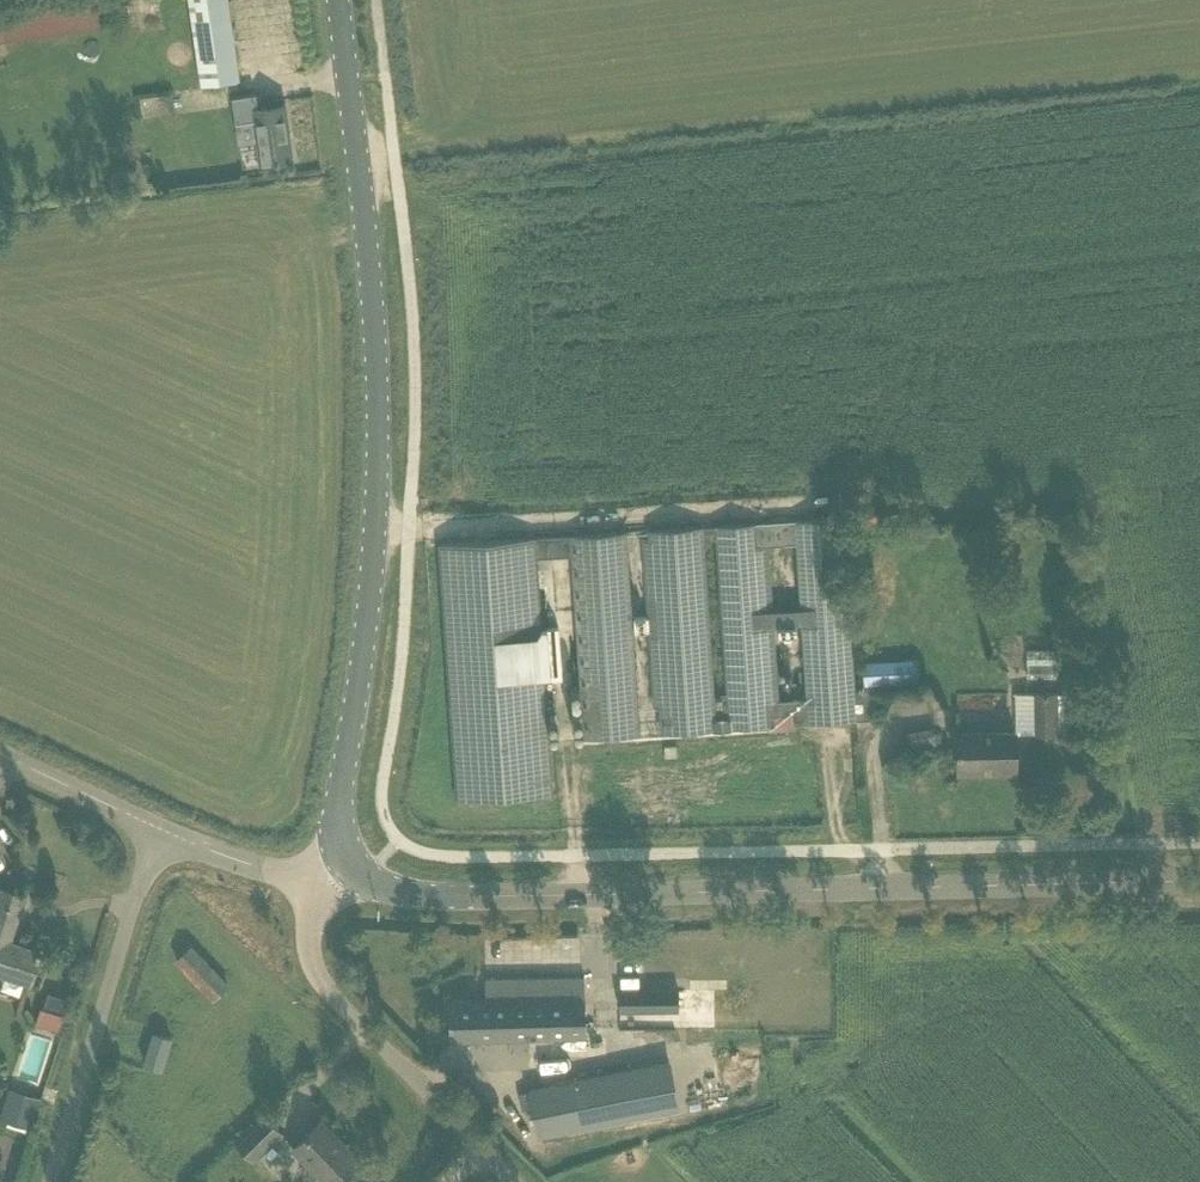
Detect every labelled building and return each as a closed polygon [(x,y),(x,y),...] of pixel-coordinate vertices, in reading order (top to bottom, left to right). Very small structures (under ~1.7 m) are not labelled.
[(240,78),(228,0),(188,0),(200,84),(240,78)] [(255,94),(232,97),(235,122),(255,119),(261,164),(268,163),(292,159),(284,104),(260,107),(257,108),(255,94)] [(875,719),(874,695),(873,683),(862,684),(851,684),(840,516),(797,519),(757,522),(716,524),(646,530),(648,571),(653,645),(659,709),(660,709),(662,733),(715,729),(714,718),(728,718),(729,728),(770,726),(769,716),(792,715),(792,724),(875,719)] [(584,739),(640,736),(627,531),(493,541),(465,542),(441,543),(459,800),(524,796),(552,794),(535,557),(570,556),(584,739)] [(1053,672),(1054,648),(1029,647),(1028,671),(1053,672)] [(916,658),(861,661),(862,684),(873,683),(917,680),(916,658)] [(1036,693),(1037,731),(1056,731),(1054,693),(1036,693)] [(909,730),(910,746),(935,745),(934,729),(909,730)] [(1015,731),(981,732),(957,733),(958,772),(1016,771),(1015,731)] [(31,982),(40,952),(10,942),(20,912),(22,913),(27,897),(0,888),(0,972),(31,982)] [(213,998),(227,984),(191,946),(176,960),(213,998)] [(585,1037),(585,1000),(584,976),(485,978),(485,999),(448,1000),(449,1039),(585,1037)] [(648,991),(619,991),(619,1010),(648,1010),(648,991)] [(68,998),(49,992),(44,1007),(63,1014),(68,998)] [(171,1037),(153,1032),(144,1062),(161,1068),(171,1037)] [(529,1088),(528,1089),(537,1136),(678,1106),(668,1059),(603,1073),(529,1088)] [(0,1111),(0,1118),(29,1127),(36,1104),(5,1095),(0,1111)] [(254,1156),(281,1132),(262,1111),(235,1136),(254,1156)] [(316,1170),(328,1181),(338,1181),(360,1160),(321,1120),(293,1147),(316,1170)]
